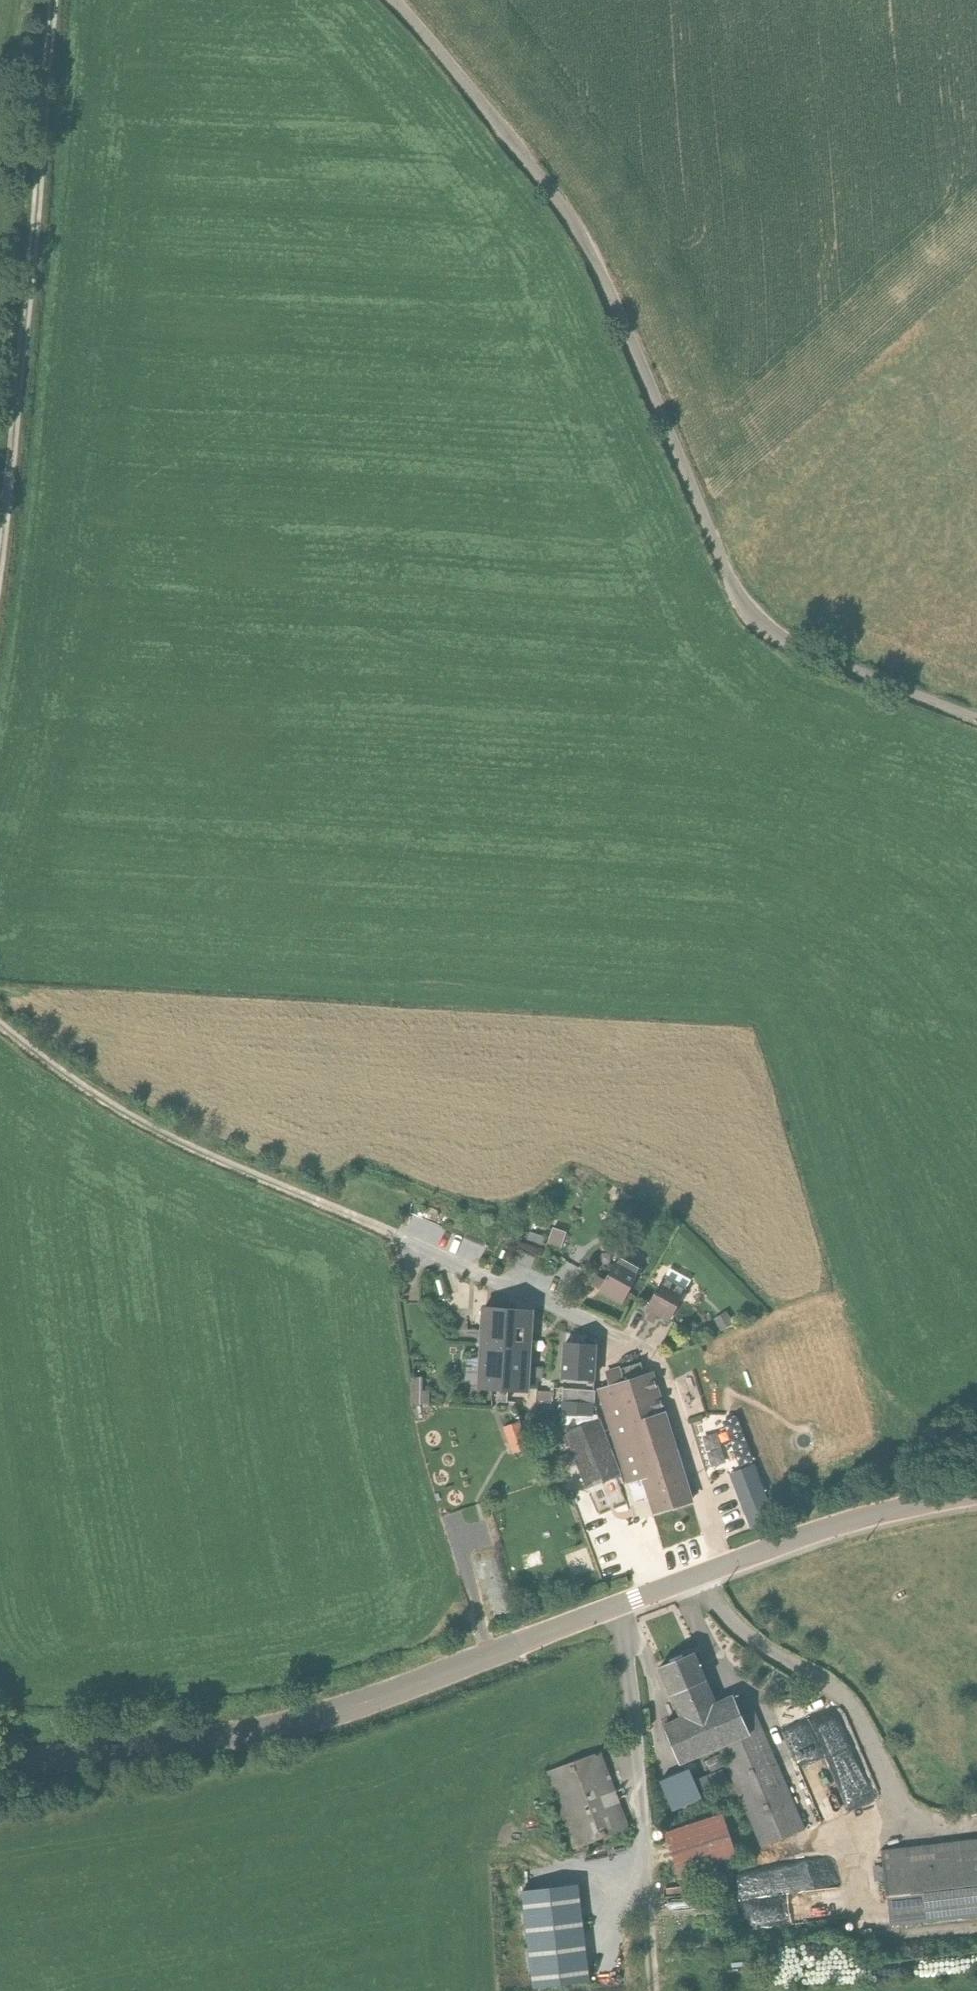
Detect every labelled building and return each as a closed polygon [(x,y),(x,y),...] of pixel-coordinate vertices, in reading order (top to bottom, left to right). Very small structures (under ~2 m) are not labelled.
[(567,1232),(553,1226),(548,1243),(561,1247),(567,1232)] [(599,1292),(623,1304),(642,1268),(619,1256),(600,1289),(599,1292)] [(670,1321),(686,1291),(665,1279),(648,1309),(670,1321)] [(531,1365),(533,1330),(535,1311),(486,1307),(480,1389),(529,1392),(530,1377),(543,1378),(544,1366),(531,1365)] [(734,1323),(726,1311),(714,1318),(721,1331),(734,1323)] [(567,1332),(564,1380),(595,1381),(596,1375),(596,1366),(597,1346),(586,1345),(586,1334),(567,1332)] [(634,1501),(651,1497),(656,1512),(692,1500),(653,1373),(646,1375),(642,1362),(607,1372),(611,1386),(599,1389),(628,1484),(634,1501)] [(563,1400),(594,1402),(595,1388),(563,1386),(563,1400)] [(411,1392),(411,1405),(421,1405),(428,1405),(428,1393),(421,1393),(411,1392)] [(594,1414),(594,1402),(563,1400),(562,1414),(562,1423),(586,1489),(622,1475),(600,1418),(599,1418),(597,1415),(594,1414)] [(520,1419),(503,1425),(508,1441),(525,1435),(520,1419)] [(730,1474),(730,1475),(741,1502),(740,1502),(751,1529),(775,1520),(765,1493),(755,1465),(730,1474)] [(534,1472),(538,1483),(547,1480),(543,1469),(534,1472)] [(805,1829),(755,1710),(742,1715),(733,1695),(719,1700),(698,1650),(657,1667),(679,1718),(663,1724),(682,1764),(719,1749),(761,1847),(805,1829)] [(840,1745),(857,1734),(840,1708),(822,1719),(840,1745)] [(629,1826),(603,1752),(548,1773),(574,1847),(629,1826)] [(690,1767),(659,1779),(673,1812),(703,1799),(690,1767)] [(724,1813),(666,1831),(679,1874),(738,1856),(724,1813)] [(884,1851),(892,1924),(976,1914),(976,1840),(884,1851)] [(745,1892),(749,1929),(806,1922),(801,1887),(820,1884),(817,1864),(769,1870),(771,1889),(745,1892)] [(589,1975),(579,1883),(522,1890),(532,1982),(589,1975)]
